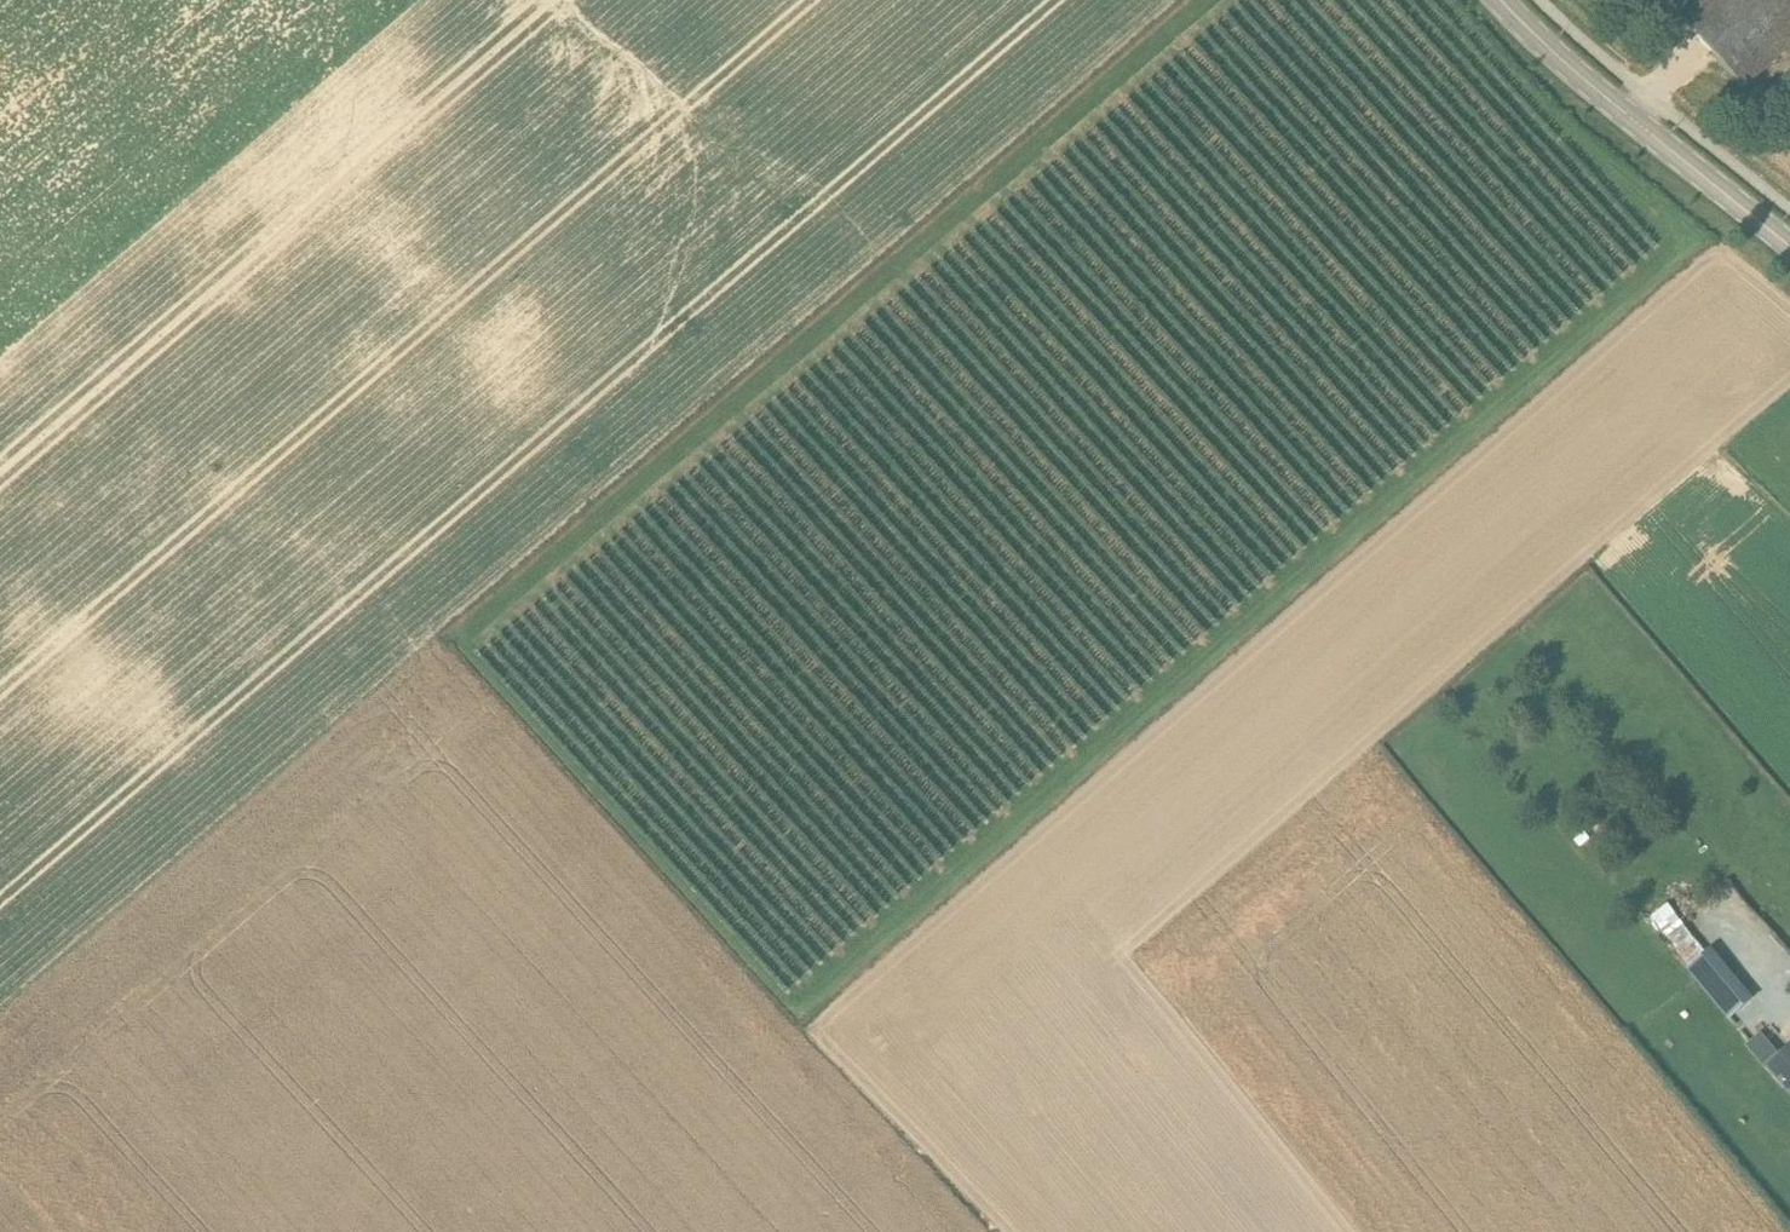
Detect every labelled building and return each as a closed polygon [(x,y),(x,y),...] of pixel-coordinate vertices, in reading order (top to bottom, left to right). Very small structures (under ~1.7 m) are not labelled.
[(1693,33),(1743,88),(1789,46),(1789,0),(1666,0),(1665,1),(1693,33)] [(1688,967),(1686,969),(1696,981),(1728,1020),(1753,1000),(1711,948),(1705,953),(1688,967)] [(1765,1066),(1782,1086),(1789,1096),(1789,1045),(1780,1054),(1766,1065),(1765,1066)] [(1779,1114),(1789,1127),(1789,1105),(1779,1114)]
